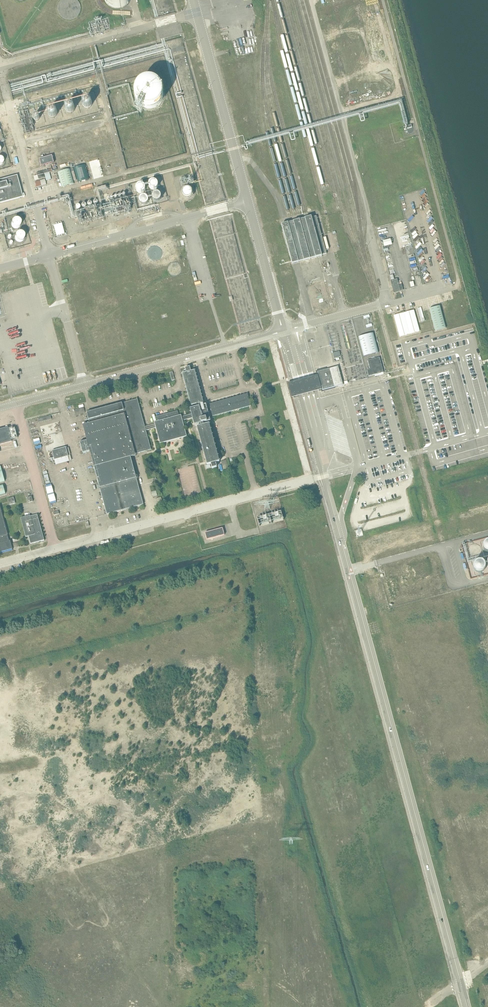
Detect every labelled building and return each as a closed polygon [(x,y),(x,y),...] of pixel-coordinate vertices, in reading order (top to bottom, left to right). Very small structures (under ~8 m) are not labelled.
[(107,0),(108,3),(110,4),(111,6),(114,8),(116,8),(118,8),(121,8),(123,8),(125,7),(127,5),(129,4),(130,1),(131,0),(107,0)] [(163,96),(163,93),(163,91),(162,88),(161,86),(159,83),(156,81),(154,80),(152,79),(148,79),(146,79),(143,79),(140,81),(138,82),(136,85),(134,87),(133,90),(133,93),(133,96),(134,99),(135,101),(137,104),(139,106),(142,107),(145,108),(148,108),(151,108),(154,107),(156,106),(159,104),(161,101),(162,99),(163,96)] [(91,105),(91,103),(91,102),(90,100),(89,99),(87,99),(85,99),(84,100),(83,101),(83,102),(83,103),(83,105),(84,106),(85,107),(87,108),(89,107),(90,106),(91,105)] [(73,108),(73,107),(73,106),(72,104),(71,104),(69,103),(68,103),(66,104),(65,106),(65,107),(65,109),(66,110),(67,111),(69,112),(70,111),(72,110),(73,109),(73,108)] [(55,113),(55,112),(55,110),(54,109),(53,108),(52,108),(51,108),(50,108),(48,109),(47,110),(47,112),(47,113),(48,115),(49,116),(51,116),(53,116),(54,115),(55,113)] [(41,166),(54,162),(52,155),(39,159),(41,166)] [(85,165),(74,168),(78,183),(89,180),(85,165)] [(62,186),(74,183),(70,169),(58,172),(62,186)] [(23,197),(17,175),(0,180),(0,203),(23,197)] [(193,195),(193,193),(193,192),(192,190),(191,189),(190,189),(188,188),(187,188),(186,188),(185,189),(184,190),(183,191),(183,192),(183,193),(183,195),(183,196),(184,197),(185,198),(186,198),(188,199),(190,198),(191,198),(192,197),(193,195)] [(327,253),(316,216),(312,217),(308,217),(282,225),(293,264),(319,257),(322,256),(322,255),(327,253)] [(399,285),(397,279),(390,281),(394,294),(400,292),(400,291),(403,290),(401,285),(399,285)] [(440,306),(429,309),(435,331),(446,328),(440,306)] [(394,316),(400,337),(420,331),(414,310),(394,316)] [(374,333),(359,337),(363,353),(364,356),(379,352),(378,349),(374,333)] [(370,370),(367,370),(369,376),(384,372),(380,357),(368,361),(370,370)] [(191,371),(190,367),(185,368),(186,372),(182,373),(191,405),(196,404),(197,407),(190,409),(192,414),(181,417),(181,415),(179,416),(178,410),(155,417),(156,422),(155,422),(155,424),(145,427),(137,399),(87,413),(90,423),(83,425),(87,441),(80,443),(83,453),(90,451),(107,514),(143,504),(131,457),(136,456),(135,454),(151,450),(146,430),(156,428),(160,443),(186,436),(182,421),(193,418),(194,425),(201,423),(202,426),(198,428),(208,465),(211,464),(212,468),(217,467),(216,463),(219,462),(209,424),(204,426),(203,422),(207,421),(208,420),(208,417),(209,417),(208,412),(211,411),(213,416),(251,406),(248,394),(209,404),(211,409),(207,410),(206,405),(199,407),(198,404),(203,402),(195,370),(191,371)] [(318,372),(316,373),(317,374),(317,375),(320,388),(321,390),(321,391),(323,390),(335,387),(343,385),(338,367),(330,369),(318,372)] [(317,374),(288,381),(291,393),(291,396),(320,388),(317,375),(317,374)] [(12,441),(8,427),(0,429),(0,444),(12,441)] [(70,448),(56,452),(58,459),(72,455),(70,448)] [(33,492),(26,494),(28,501),(35,499),(33,492)] [(8,535),(0,505),(0,552),(13,549),(10,540),(9,541),(8,535)] [(45,540),(38,514),(31,516),(30,516),(30,515),(29,515),(21,517),(21,518),(21,519),(25,536),(26,536),(26,537),(27,537),(28,536),(30,544),(45,540)] [(207,540),(224,535),(222,528),(205,533),(207,540)] [(477,573),(480,573),(482,573),(483,571),(485,570),(485,568),(485,566),(485,564),(483,562),(482,561),(480,561),(477,561),(476,562),(474,564),(474,566),(474,568),(474,570),(476,571),(477,573)]
